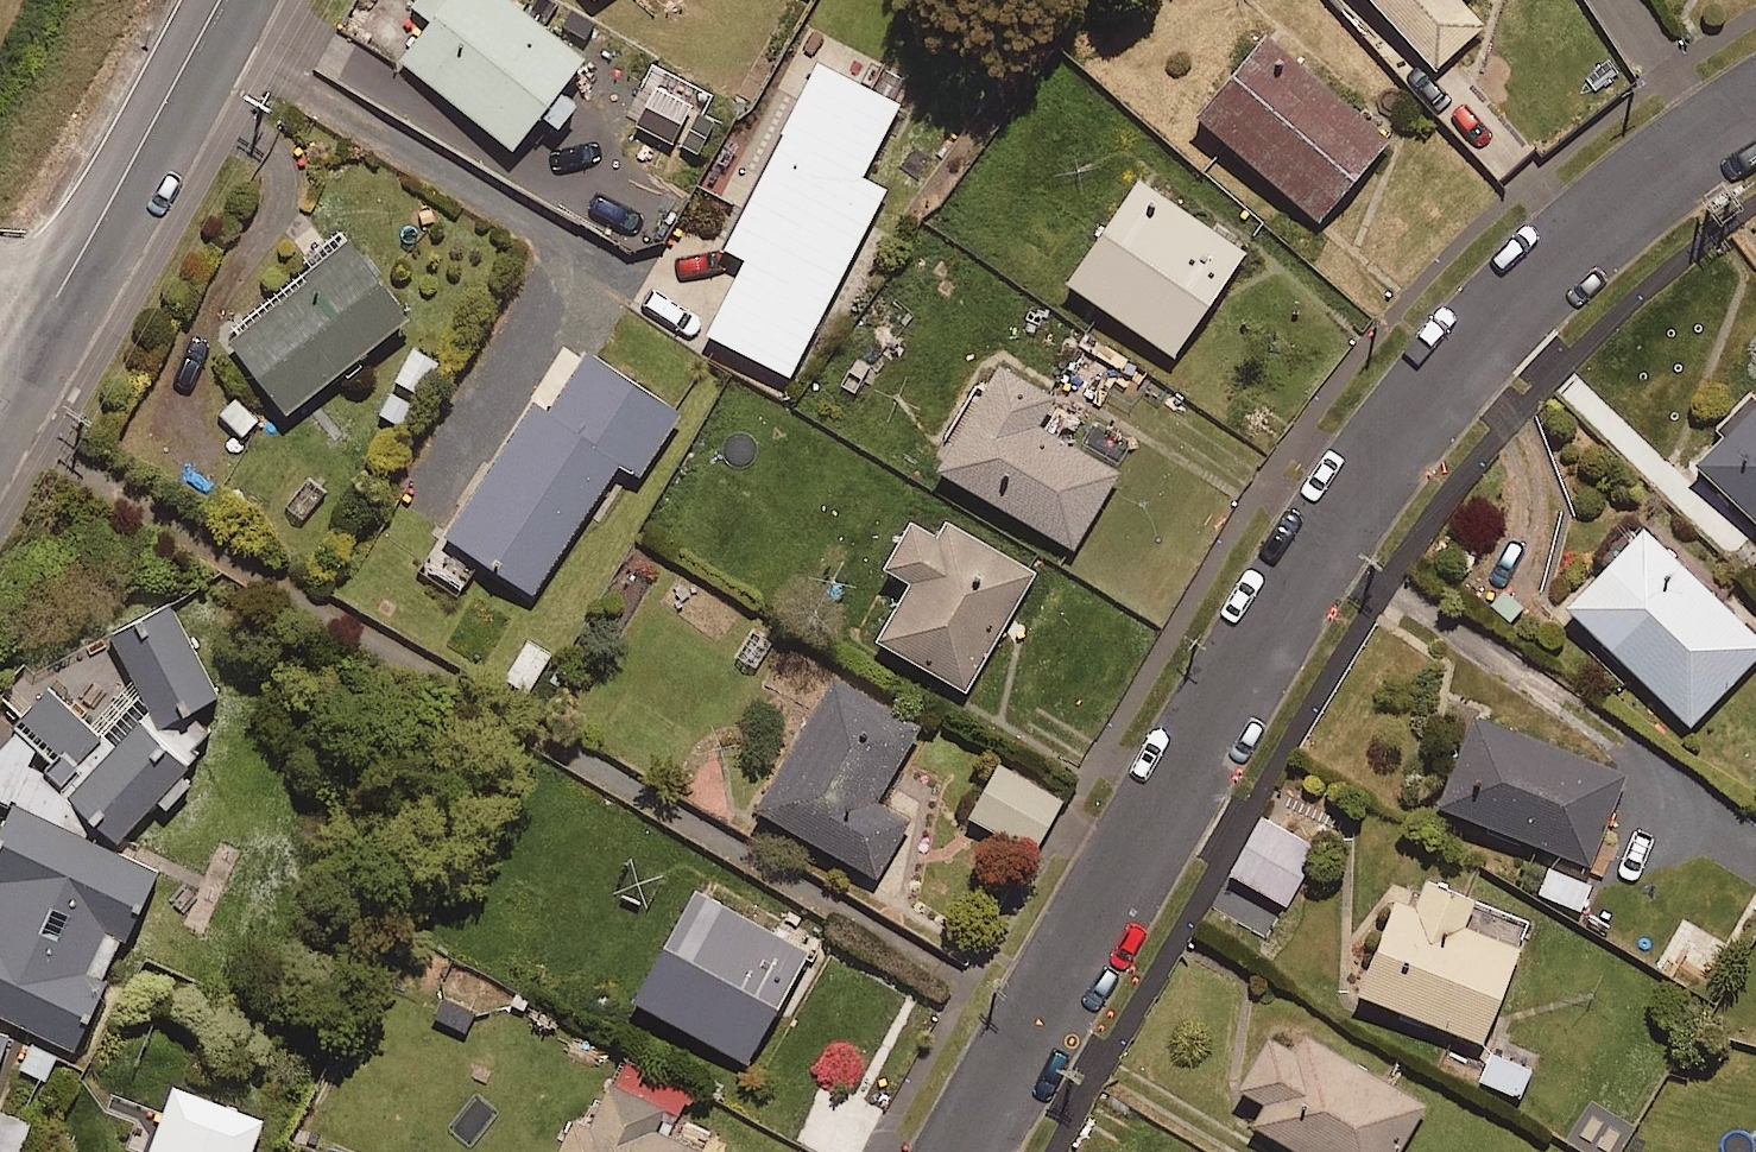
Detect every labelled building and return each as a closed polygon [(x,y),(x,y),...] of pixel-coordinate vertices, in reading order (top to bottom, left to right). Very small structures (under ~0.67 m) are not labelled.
[(556,113),(574,88),(559,78),(586,41),(529,0),(419,0),(389,42),(517,135),(541,102),(556,113)] [(1435,51),(1482,8),(1475,0),(1390,0),(1435,51)] [(1388,122),(1262,9),(1188,91),(1314,204),(1388,122)] [(679,332),(766,373),(874,187),(848,169),(889,98),(810,61),(705,240),(726,256),(679,332)] [(1248,248),(1140,169),(1066,269),(1174,349),(1248,248)] [(405,293),(346,224),(226,328),(285,396),(405,293)] [(656,401),(559,330),(419,521),(500,581),(594,453),(609,465),(656,401)] [(406,418),(441,347),(409,332),(374,403),(406,418)] [(997,339),(930,440),(1069,531),(1118,458),(1032,402),(1050,374),(997,339)] [(1690,439),(1755,507),(1755,374),(1690,439)] [(871,618),(963,673),(1033,555),(914,484),(879,542),(907,558),(871,618)] [(1755,642),(1755,623),(1640,506),(1561,584),(1687,710),(1755,642)] [(160,710),(208,672),(145,590),(96,628),(134,677),(89,712),(53,670),(2,704),(9,723),(0,735),(0,801),(105,844),(152,788),(164,797),(209,740),(209,710),(160,710)] [(523,696),(553,646),(523,629),(494,679),(523,696)] [(919,704),(829,651),(748,788),(875,862),(908,805),(872,784),(919,704)] [(1584,851),(1626,760),(1475,689),(1432,780),(1584,851)] [(1062,783),(994,746),(965,799),(1032,837),(1062,783)] [(0,801),(0,1067),(37,1077),(44,1049),(66,1054),(94,977),(87,975),(101,936),(119,943),(149,860),(105,844),(0,801)] [(1270,858),(1283,819),(1235,803),(1203,861),(1261,893),(1270,858)] [(1597,873),(1547,850),(1531,885),(1581,908),(1597,873)] [(1411,882),(1390,873),(1350,972),(1477,1024),(1515,930),(1460,908),(1473,876),(1422,855),(1411,882)] [(804,938),(688,871),(625,980),(741,1047),(804,938)] [(1319,1151),(1389,1151),(1426,1093),(1301,1014),(1292,1030),(1266,1013),(1233,1064),(1262,1082),(1247,1106),(1319,1151)] [(716,1138),(648,1107),(656,1090),(601,1065),(583,1107),(570,1101),(554,1135),(569,1142),(564,1151),(710,1151),(716,1138)] [(151,1082),(127,1151),(230,1151),(244,1114),(151,1082)] [(12,1112),(0,1109),(0,1151),(2,1151),(12,1112)]
